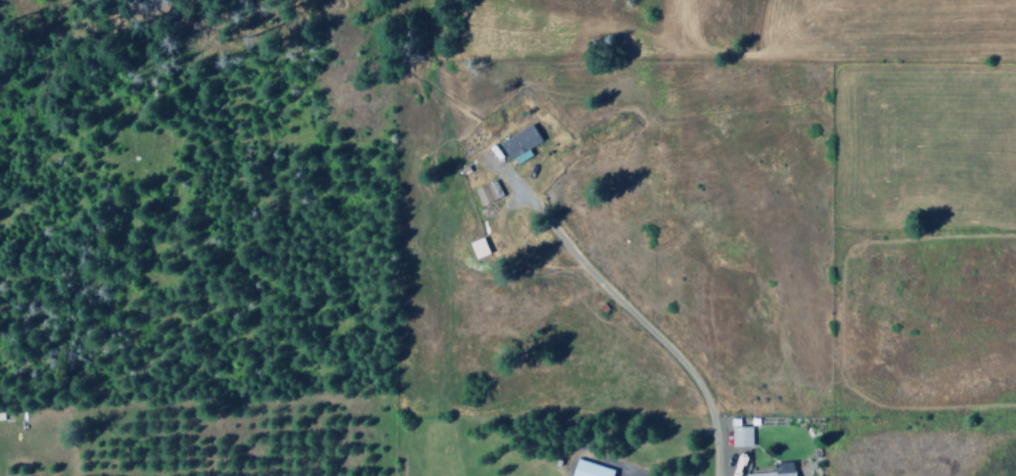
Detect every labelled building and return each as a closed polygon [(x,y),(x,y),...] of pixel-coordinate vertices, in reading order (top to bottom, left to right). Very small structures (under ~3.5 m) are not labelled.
[(511,160),(543,141),(532,123),(501,142),(511,160)] [(474,190),(482,206),(503,197),(495,181),(474,190)] [(477,260),(491,254),(484,237),(470,243),(477,260)] [(731,447),(753,447),(752,426),(740,426),(740,418),(731,419),(731,447)] [(578,459),(572,475),(613,475),(615,471),(578,459)] [(796,463),(775,464),(776,473),(746,474),(746,475),(797,475),(796,463)]
